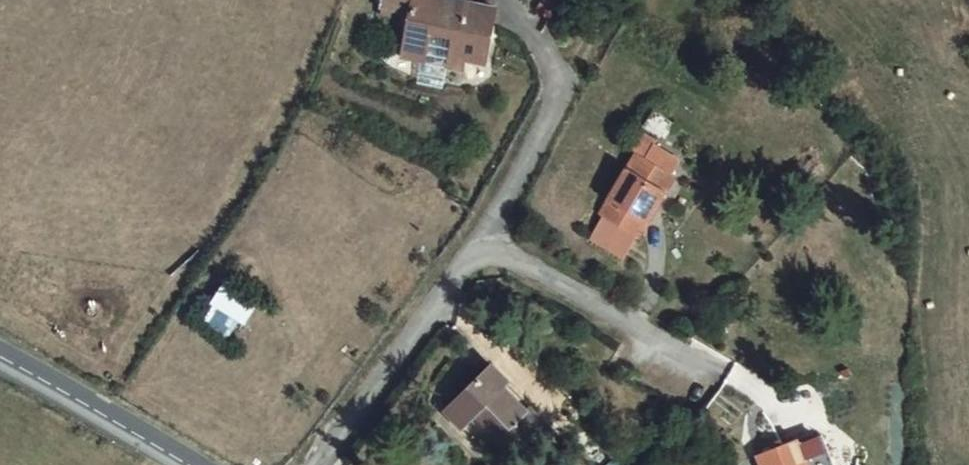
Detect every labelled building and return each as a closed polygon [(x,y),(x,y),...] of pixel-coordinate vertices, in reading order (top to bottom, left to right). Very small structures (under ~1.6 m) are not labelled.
[(406,23),(393,40),(415,55),(427,41),(441,49),(450,38),(465,48),(500,2),(499,0),(396,0),(389,9),(406,23)] [(547,10),(563,5),(562,0),(544,0),(547,10)] [(644,129),(664,141),(675,123),(655,111),(644,129)] [(644,242),(677,177),(638,156),(604,221),(644,242)] [(225,284),(201,322),(233,342),(257,304),(225,284)] [(496,369),(455,410),(471,424),(478,418),(515,454),(538,433),(523,419),(533,408),(509,387),(512,383),(496,369)] [(804,438),(762,454),(766,464),(815,464),(804,438)]
